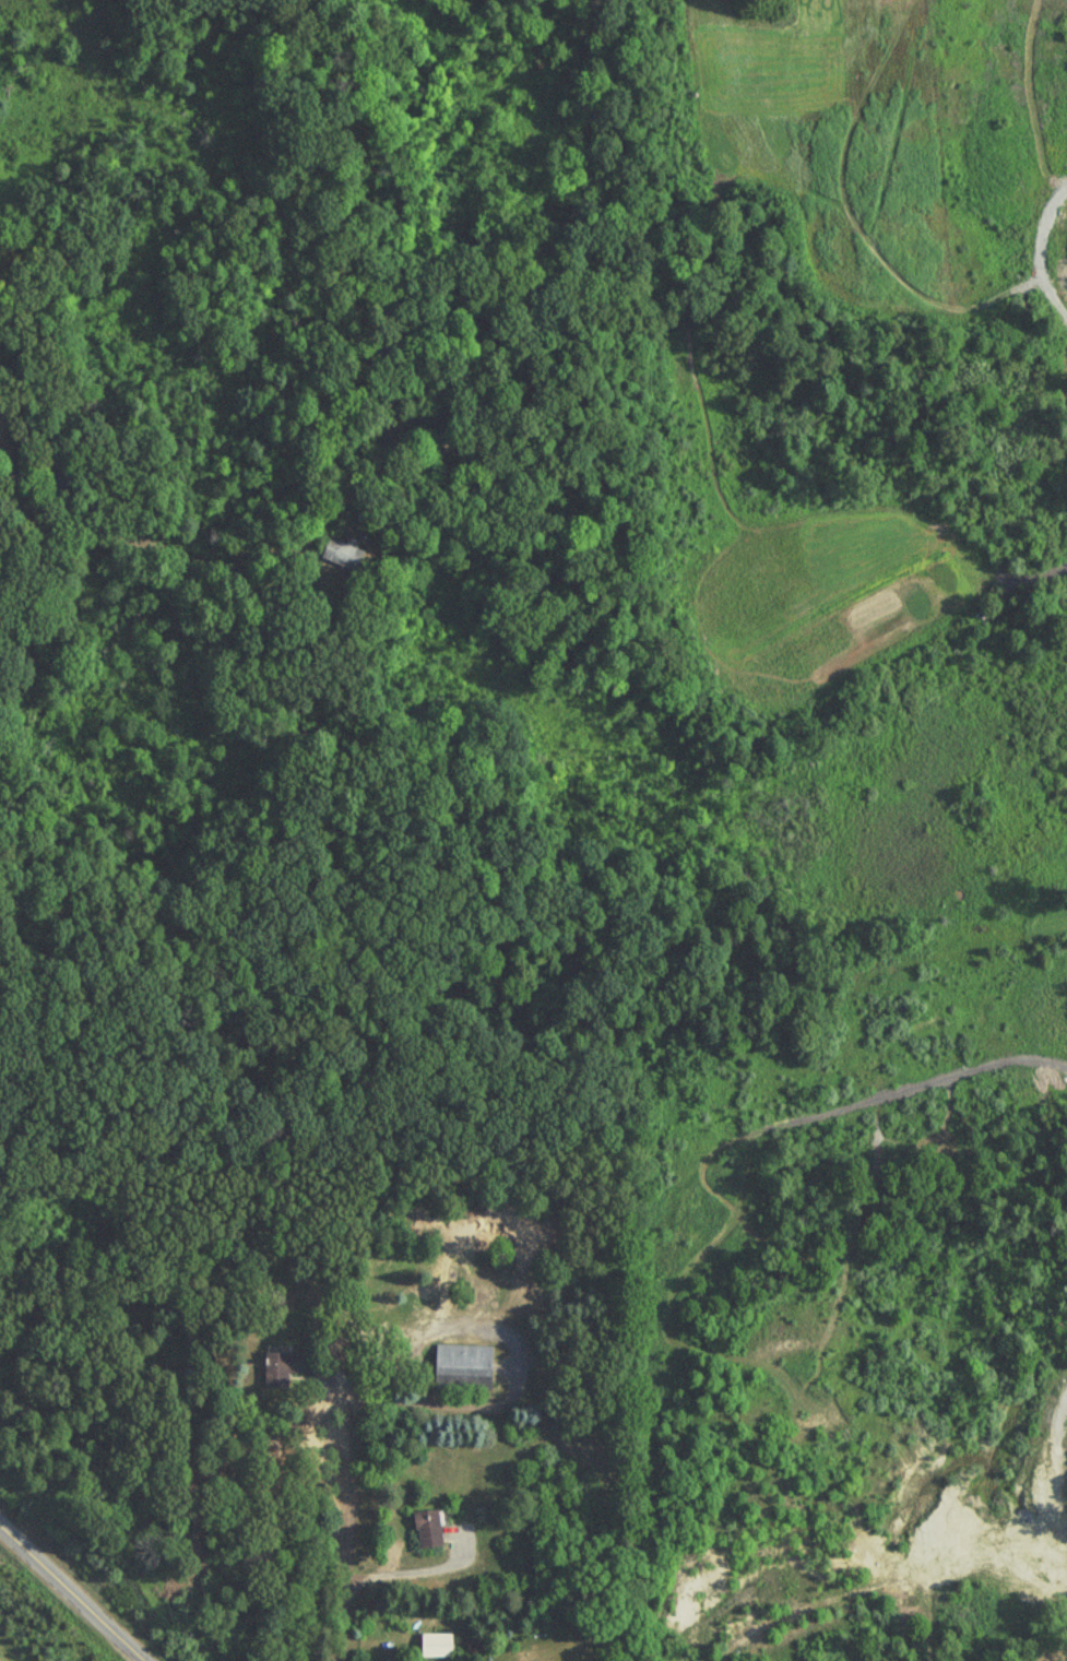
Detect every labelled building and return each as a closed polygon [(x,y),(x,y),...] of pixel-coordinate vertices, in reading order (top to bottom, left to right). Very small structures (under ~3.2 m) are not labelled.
[(318,559),(353,573),(361,553),(327,537),(318,559)] [(434,1388),(490,1389),(491,1345),(435,1344),(434,1388)] [(262,1388),(285,1388),(285,1373),(312,1373),(312,1353),(263,1352),(262,1388)] [(413,1512),(417,1550),(442,1546),(437,1509),(413,1512)] [(419,1634),(419,1657),(451,1657),(451,1634),(419,1634)]
